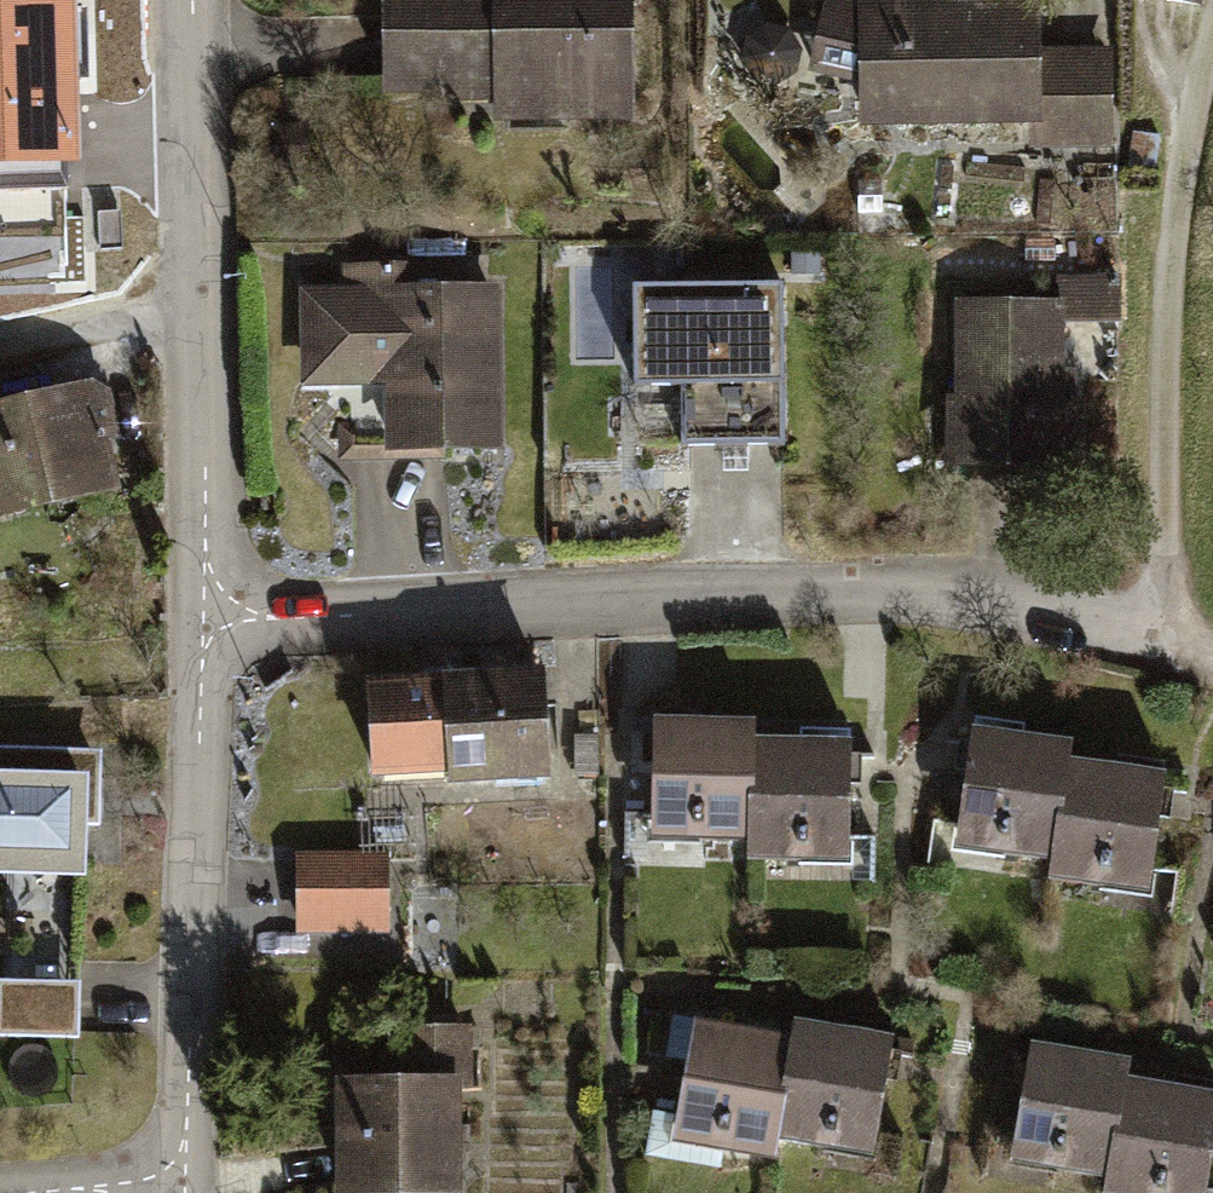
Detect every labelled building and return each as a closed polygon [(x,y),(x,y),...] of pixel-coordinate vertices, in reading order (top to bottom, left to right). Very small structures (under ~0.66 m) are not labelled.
[(53,39),(89,36),(88,0),(51,0),(53,39)] [(387,1),(388,87),(454,87),(454,77),(498,76),(498,114),(585,112),(585,96),(633,95),(632,34),(630,34),(630,0),(462,0),(387,1)] [(832,0),(828,0),(812,65),(864,77),(865,116),(1035,114),(1035,108),(1045,107),(1046,139),(1105,139),(1104,58),(1035,58),(1034,10),(866,11),(866,8),(832,0)] [(787,32),(768,28),(750,38),(745,58),(755,77),(775,83),(793,72),(798,50),(787,32)] [(0,43),(0,186),(85,178),(83,142),(68,143),(63,98),(99,95),(94,36),(89,36),(53,39),(0,43)] [(340,300),(314,301),(314,373),(365,372),(370,366),(370,358),(390,357),(390,381),(393,381),(394,447),(493,446),(490,290),(399,290),(399,265),(347,266),(348,292),(340,300)] [(1118,280),(1057,279),(1057,306),(1057,319),(1118,319),(1118,280)] [(782,285),(632,287),(634,386),(680,386),(681,446),(784,445),(782,285)] [(1057,319),(1057,306),(960,306),(960,462),(1068,462),(1068,387),(1057,387),(1057,319)] [(0,415),(0,503),(102,481),(91,435),(111,430),(101,391),(0,415)] [(541,678),(370,687),(375,768),(451,764),(451,774),(546,769),(541,678)] [(752,721),(653,719),(651,822),(698,822),(698,839),(750,840),(752,739),(752,721)] [(969,758),(958,831),(1005,837),(1003,854),(1053,861),(1067,759),(1070,741),(973,728),(969,758)] [(595,739),(577,739),(578,771),(596,771),(595,739)] [(850,741),(752,739),(750,840),(749,858),(800,859),(801,843),(848,844),(850,761),(850,741)] [(78,861),(81,787),(92,787),(93,756),(0,753),(0,859),(78,861)] [(1164,773),(1067,759),(1053,861),(1051,879),(1101,886),(1103,869),(1150,876),(1161,796),(1164,773)] [(385,859),(300,859),(300,922),(385,922),(385,859)] [(0,993),(0,1033),(75,1034),(75,994),(0,993)] [(796,1020),(793,1038),(776,1139),(872,1155),(886,1070),(892,1036),(796,1020)] [(793,1038),(695,1021),(678,1123),(724,1131),(721,1147),(773,1156),(776,1139),(793,1038)] [(404,1084),(344,1085),(346,1189),(453,1187),(451,1086),(465,1086),(464,1030),(403,1031),(404,1084)] [(1128,1059),(1031,1043),(1026,1075),(1011,1161),(1108,1177),(1125,1077),(1128,1059)] [(1125,1077),(1108,1177),(1105,1192),(1205,1192),(1212,1143),(1212,1092),(1125,1077)]
